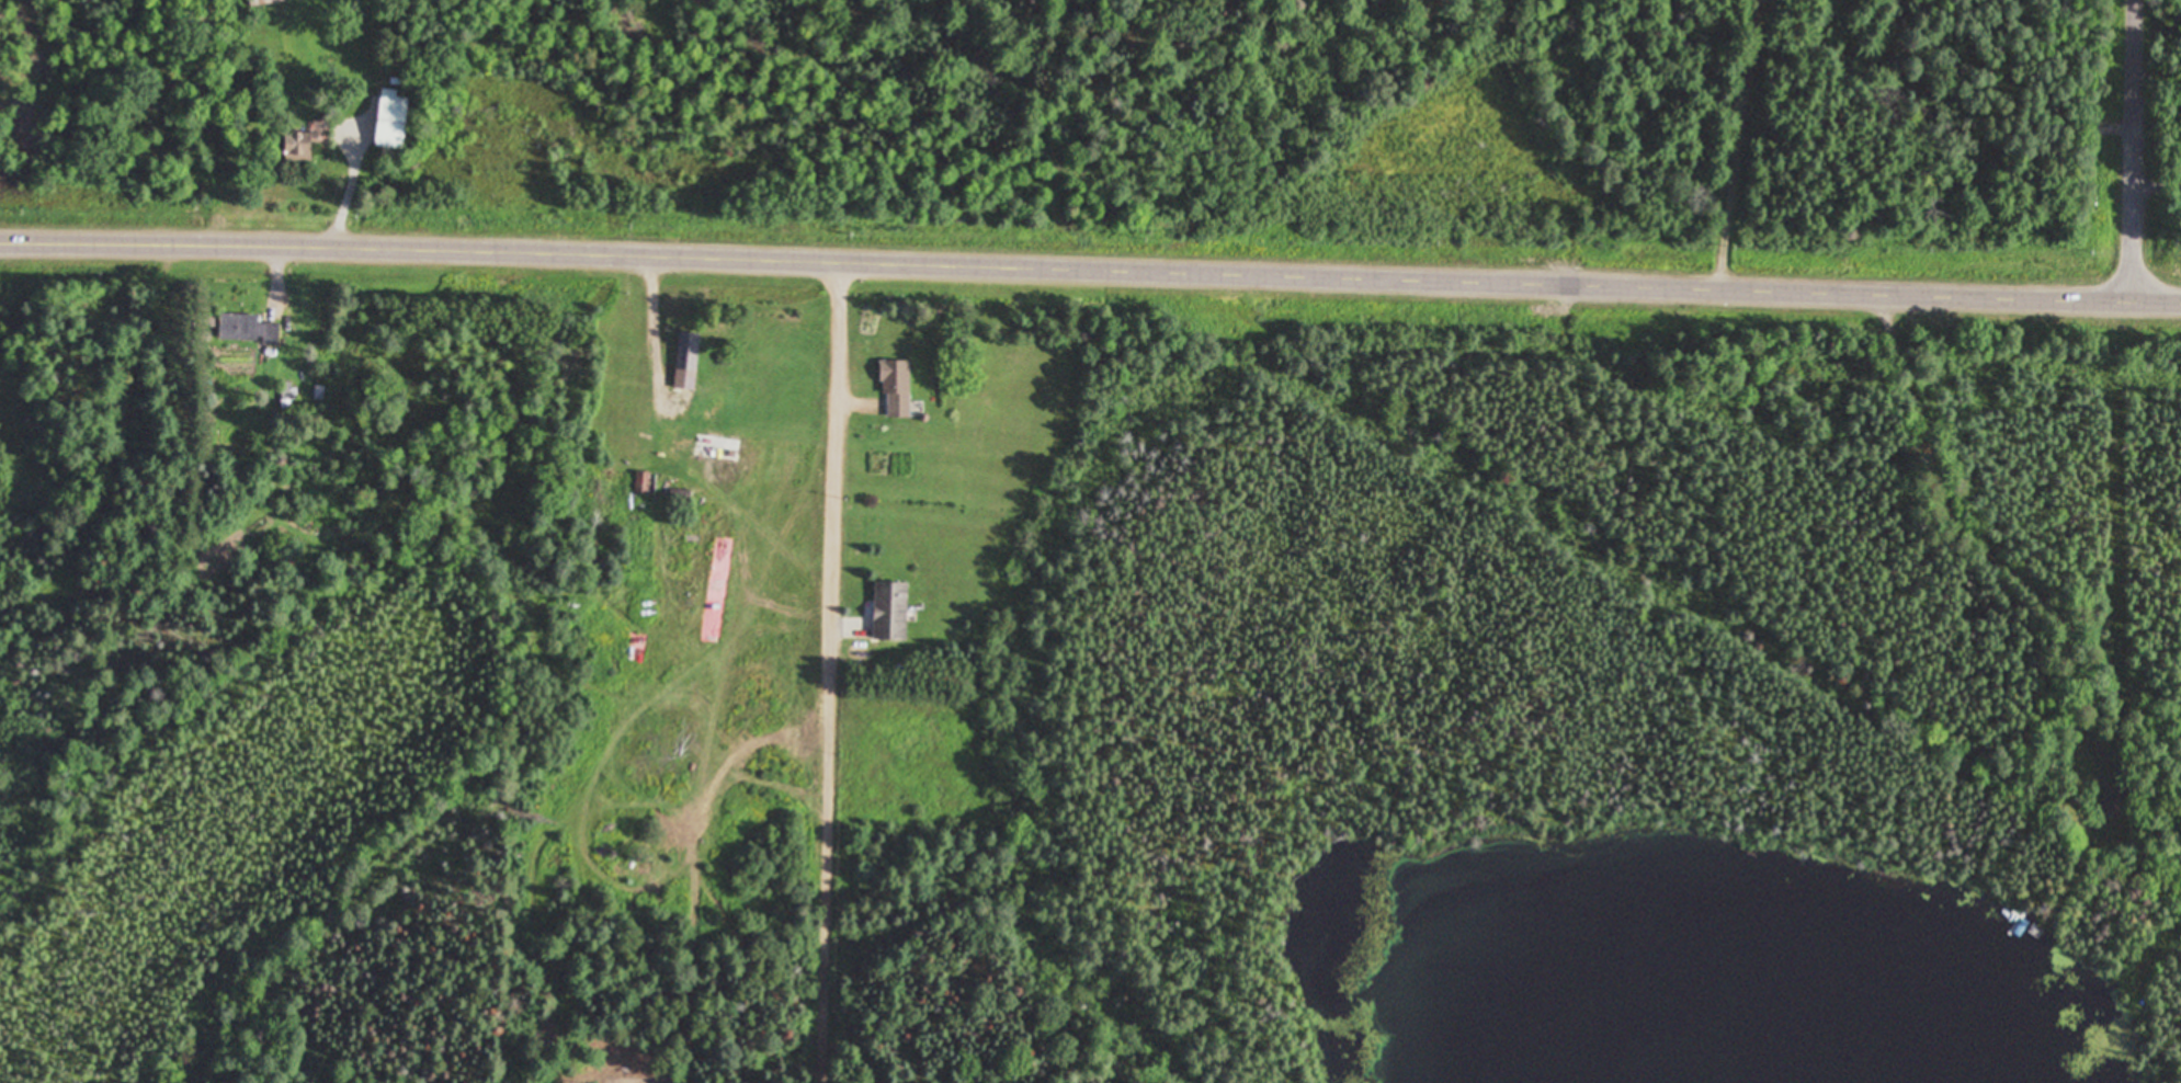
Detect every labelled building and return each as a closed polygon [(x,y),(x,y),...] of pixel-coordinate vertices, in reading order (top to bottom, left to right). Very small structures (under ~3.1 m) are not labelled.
[(399,89),(382,88),(375,145),(404,148),(410,97),(398,96),(399,89)] [(286,161),(312,161),(312,142),(319,142),(319,132),(286,132),(286,161)] [(258,315),(220,313),(219,341),(279,343),(280,323),(258,322),(258,315)] [(700,334),(680,332),(674,388),(695,390),(700,334)] [(910,361),(883,361),(883,418),(910,418),(910,361)] [(708,415),(708,401),(699,401),(699,415),(708,415)] [(739,464),(742,439),(697,433),(694,458),(739,464)] [(645,511),(645,493),(652,493),(652,473),(635,473),(635,511),(645,511)] [(908,641),(909,583),(875,582),(874,640),(908,641)]
